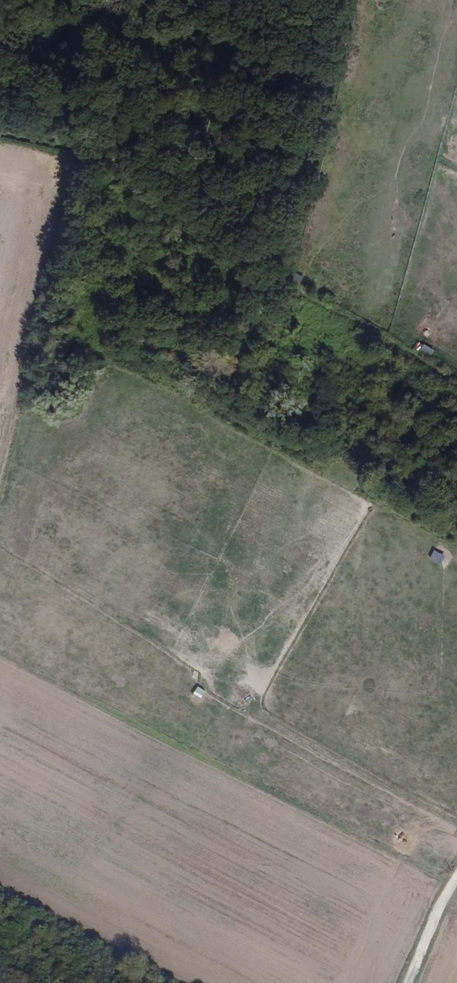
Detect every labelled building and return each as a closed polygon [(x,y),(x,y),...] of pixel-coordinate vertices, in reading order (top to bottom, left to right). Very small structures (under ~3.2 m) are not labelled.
[(368,347),(372,339),(360,332),(355,340),(368,347)] [(429,357),(434,351),(419,340),(414,347),(429,357)] [(434,549),(429,558),(441,564),(445,555),(434,549)]
